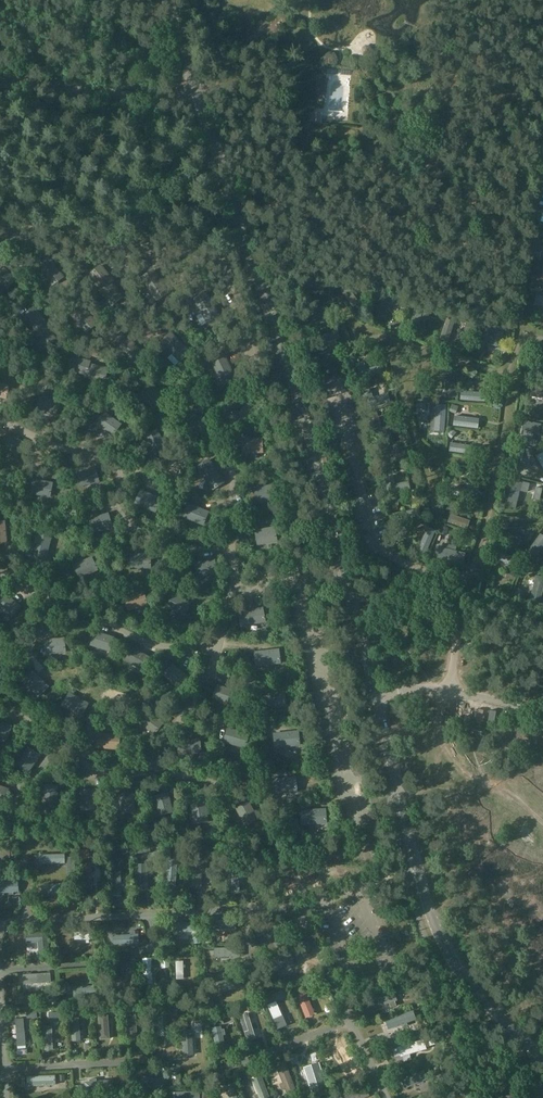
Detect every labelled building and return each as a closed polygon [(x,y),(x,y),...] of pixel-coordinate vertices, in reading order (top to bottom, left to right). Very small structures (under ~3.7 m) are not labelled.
[(362,48),(361,52),(363,56),(368,57),(371,54),(372,50),(369,46),(365,46),(362,48)] [(312,112),(308,112),(307,122),(311,123),(317,123),(318,123),(320,123),(320,113),(319,113),(318,113),(312,112)] [(537,211),(535,219),(542,221),(542,204),(538,203),(537,211)] [(537,229),(532,255),(541,257),(542,246),(542,230),(537,229)] [(50,259),(39,268),(51,285),(63,277),(55,266),(50,259)] [(110,282),(112,281),(100,265),(89,274),(101,289),(110,282)] [(0,267),(0,284),(7,289),(15,279),(1,267),(0,266),(0,267)] [(110,282),(101,289),(99,290),(111,306),(122,297),(110,282)] [(205,293),(193,300),(207,323),(219,316),(210,301),(205,293)] [(43,324),(44,325),(47,323),(34,305),(24,313),(35,328),(36,329),(43,324)] [(82,307),(71,316),(85,333),(96,324),(82,307)] [(414,308),(409,329),(417,331),(420,321),(424,322),(427,312),(414,308)] [(36,329),(35,328),(32,330),(45,348),(55,340),(44,325),(43,324),(36,329)] [(479,326),(475,339),(498,346),(502,333),(479,326)] [(117,336),(111,342),(132,361),(140,351),(120,332),(117,336)] [(164,338),(159,342),(179,362),(189,352),(181,344),(169,332),(164,338)] [(88,364),(90,365),(91,361),(78,357),(70,355),(66,367),(85,372),(86,373),(88,364)] [(211,361),(222,385),(235,379),(227,363),(223,355),(211,361)] [(366,370),(363,362),(355,364),(360,380),(381,374),(379,366),(366,370)] [(86,373),(85,372),(84,376),(105,382),(108,370),(98,367),(90,365),(88,364),(86,373)] [(6,399),(10,385),(0,382),(0,397),(6,399)] [(143,386),(138,399),(160,408),(165,395),(152,390),(143,386)] [(373,398),(370,390),(362,392),(367,408),(388,402),(386,394),(373,398)] [(41,395),(35,408),(53,417),(59,404),(41,395)] [(459,402),(459,411),(484,411),(484,402),(459,402)] [(106,431),(112,436),(121,424),(104,412),(95,423),(106,431)] [(200,417),(190,413),(185,426),(203,433),(208,420),(200,417)] [(378,418),(370,420),(375,439),(397,432),(395,425),(381,429),(378,418)] [(155,429),(142,435),(151,453),(164,447),(158,434),(155,429)] [(8,432),(0,445),(17,455),(24,442),(15,437),(8,432)] [(383,438),(384,444),(395,441),(394,435),(383,438)] [(261,438),(241,439),(242,454),(262,453),(261,438)] [(510,468),(519,470),(523,449),(515,448),(510,468)] [(208,459),(196,467),(212,490),(223,482),(216,471),(208,459)] [(75,473),(79,488),(98,483),(94,468),(75,473)] [(393,476),(384,478),(388,495),(410,491),(409,483),(395,485),(393,476)] [(33,480),(30,494),(50,498),(52,483),(39,481),(33,480)] [(513,480),(507,505),(515,507),(519,490),(527,492),(529,484),(513,480)] [(274,484),(253,489),(255,497),(256,502),(276,498),(274,484)] [(534,494),(541,495),(542,489),(535,487),(534,494)] [(138,494),(134,503),(154,511),(159,498),(139,490),(138,494)] [(187,503),(182,517),(203,525),(205,519),(208,512),(187,503)] [(107,513),(88,518),(92,532),(111,527),(109,520),(107,513)] [(418,521),(402,523),(403,530),(419,527),(418,521)] [(274,526),(255,530),(256,537),(257,544),(276,541),(274,526)] [(50,537),(36,533),(30,557),(36,559),(44,561),(50,537)] [(542,551),(542,544),(538,541),(524,560),(532,566),(542,551)] [(136,554),(129,554),(130,569),(150,568),(149,554),(136,554)] [(91,557),(73,566),(77,574),(79,578),(97,569),(91,557)] [(203,561),(194,562),(196,577),(215,574),(213,559),(203,561)] [(516,574),(508,571),(505,578),(513,581),(516,574)] [(143,591),(124,596),(128,610),(135,608),(147,605),(143,591)] [(0,597),(0,609),(11,618),(21,607),(12,599),(4,592),(0,597)] [(190,602),(173,593),(167,607),(184,615),(186,610),(190,602)] [(246,611),(238,612),(241,626),(264,622),(261,608),(246,611)] [(94,631),(90,644),(109,651),(113,638),(103,634),(94,631)] [(44,640),(45,655),(65,653),(63,639),(53,639),(44,640)] [(139,652),(132,648),(125,660),(142,670),(149,658),(139,652)] [(9,656),(1,650),(0,649),(0,666),(9,656)] [(261,651),(254,652),(255,666),(280,663),(278,649),(261,651)] [(180,670),(172,664),(162,675),(178,689),(188,677),(180,670)] [(31,672),(21,681),(37,697),(47,688),(37,677),(31,672)] [(238,692),(216,685),(214,691),(212,698),(233,705),(238,692)] [(266,693),(259,694),(260,708),(285,705),(284,691),(266,693)] [(70,694),(63,707),(73,713),(80,716),(87,704),(70,694)] [(138,722),(155,735),(165,722),(147,710),(138,722)] [(6,740),(11,727),(1,723),(0,723),(0,738),(6,740)] [(235,731),(227,728),(223,742),(246,748),(249,734),(235,731)] [(282,733),(273,734),(274,748),(299,746),(298,731),(282,733)] [(119,735),(97,733),(96,739),(96,748),(118,750),(119,735)] [(189,739),(177,740),(178,755),(201,753),(200,739),(189,739)] [(27,746),(16,762),(29,771),(40,755),(27,746)] [(281,779),(269,779),(271,794),(296,792),(295,777),(281,779)] [(50,786),(42,785),(41,804),(55,805),(57,786),(50,786)] [(3,802),(8,789),(0,786),(0,801),(3,802)] [(95,810),(93,790),(88,791),(79,791),(80,811),(95,810)] [(124,793),(117,794),(120,814),(135,811),(132,792),(124,793)] [(160,795),(153,797),(158,816),(172,813),(167,793),(160,795)] [(197,804),(191,805),(194,825),(208,823),(205,802),(197,804)] [(258,820),(248,802),(244,805),(235,809),(245,827),(258,820)] [(311,810),(299,811),(301,825),(326,823),(325,809),(311,810)] [(0,850),(0,858),(1,858),(1,861),(7,861),(7,858),(10,858),(10,850),(0,850)] [(192,858),(190,888),(199,888),(200,875),(203,875),(204,869),(200,869),(201,858),(192,858)] [(239,868),(235,868),(227,868),(227,890),(235,890),(235,876),(239,876),(239,868)] [(63,894),(67,894),(66,883),(42,885),(42,895),(59,894),(59,897),(63,897),(63,894)] [(210,935),(235,935),(234,925),(210,926),(210,935)] [(112,936),(113,946),(139,944),(138,934),(135,935),(134,931),(129,932),(130,935),(112,936)] [(27,943),(38,943),(39,953),(48,952),(47,932),(26,933),(27,943)] [(294,962),(291,954),(269,965),(273,972),(282,968),(284,972),(291,969),(288,965),(294,962)] [(109,981),(117,981),(117,959),(108,959),(108,965),(106,965),(106,977),(109,977),(109,981)] [(308,967),(301,970),(304,976),(311,973),(308,967)] [(220,993),(241,988),(238,978),(218,983),(220,993)] [(286,989),(280,992),(283,998),(289,995),(286,989)] [(394,994),(370,1003),(372,1009),(389,1003),(390,1008),(395,1006),(393,1002),(396,1000),(394,994)] [(295,1003),(306,1028),(315,1024),(305,999),(295,1003)] [(413,1011),(385,1022),(388,1030),(401,1026),(402,1028),(407,1026),(406,1023),(416,1020),(413,1011)] [(214,1026),(218,1020),(212,1016),(208,1022),(214,1026)] [(247,1024),(241,1026),(245,1043),(251,1041),(247,1024)] [(224,1030),(221,1030),(220,1027),(212,1029),(217,1053),(225,1051),(222,1036),(225,1035),(224,1030)] [(282,1091),(285,1090),(286,1094),(296,1090),(286,1063),(276,1067),(283,1085),(280,1086),(282,1091)] [(303,1068),(311,1092),(326,1087),(319,1063),(303,1068)] [(261,1075),(251,1079),(257,1096),(254,1097),(270,1097),(261,1075)] [(89,1080),(89,1083),(85,1083),(85,1092),(112,1091),(112,1081),(94,1082),(94,1080),(89,1080)] [(82,1086),(74,1086),(75,1096),(82,1096),(82,1086)] [(419,1093),(416,1087),(400,1094),(402,1097),(408,1097),(419,1093)]
